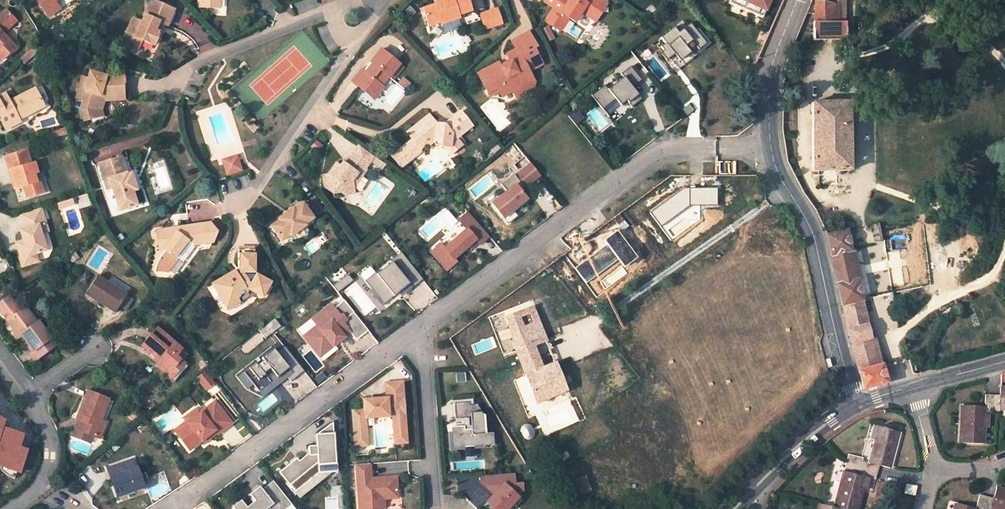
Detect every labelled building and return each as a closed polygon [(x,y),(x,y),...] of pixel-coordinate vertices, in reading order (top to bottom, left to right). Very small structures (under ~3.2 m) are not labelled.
[(55,1),(54,0),(38,0),(49,17),(61,9),(55,1)] [(155,32),(159,22),(162,24),(168,26),(175,10),(153,0),(143,22),(135,18),(128,33),(133,35),(129,45),(139,49),(143,40),(155,46),(160,34),(158,33),(155,32)] [(201,8),(219,9),(220,0),(201,0),(201,8)] [(441,24),(459,18),(458,15),(472,11),(468,0),(442,0),(435,2),(436,6),(424,9),(429,25),(440,20),(441,24)] [(604,4),(598,0),(581,0),(580,1),(580,0),(576,0),(572,1),(571,3),(568,1),(567,0),(548,0),(545,5),(554,11),(546,24),(561,34),(571,20),(577,24),(583,14),(591,19),(597,11),(599,12),(604,4)] [(727,3),(761,17),(768,0),(729,0),(727,3)] [(815,1),(814,22),(823,22),(824,3),(815,1)] [(814,22),(813,40),(846,40),(846,23),(838,23),(838,7),(824,3),(823,22),(814,22)] [(609,7),(604,4),(599,12),(597,11),(591,19),(598,23),(609,7)] [(2,61),(16,49),(2,35),(0,32),(14,19),(6,9),(0,15),(0,59),(2,61)] [(480,15),(485,29),(501,23),(497,9),(480,15)] [(172,25),(176,14),(175,10),(168,26),(172,25)] [(14,19),(0,32),(2,35),(16,21),(14,19)] [(665,43),(660,47),(663,51),(669,58),(674,54),(679,60),(687,54),(687,55),(690,52),(689,51),(696,46),(699,49),(706,43),(690,23),(678,33),(673,27),(660,38),(665,43)] [(129,45),(133,35),(128,33),(124,43),(129,45)] [(541,57),(530,35),(512,43),(516,51),(507,56),(511,64),(508,65),(503,68),(501,69),(498,64),(477,74),(486,93),(496,88),(498,92),(500,98),(511,93),(522,87),(523,90),(527,91),(533,89),(534,85),(529,76),(543,69),(538,58),(541,57)] [(34,46),(19,60),(23,64),(38,51),(34,46)] [(669,58),(663,51),(660,53),(675,72),(701,52),(699,49),(696,46),(689,51),(690,52),(687,55),(687,54),(679,60),(674,54),(669,58)] [(352,82),(365,93),(368,90),(376,97),(384,88),(381,86),(388,77),(392,80),(403,67),(381,49),(370,62),(372,64),(375,66),(368,75),(365,72),(361,69),(352,82)] [(368,75),(375,66),(372,64),(365,72),(368,75)] [(606,87),(593,97),(605,111),(617,101),(622,108),(629,103),(634,109),(644,101),(638,94),(637,95),(633,90),(644,82),(632,68),(623,76),(625,79),(610,91),(606,87)] [(97,81),(89,78),(83,76),(76,97),(84,99),(81,109),(84,120),(99,116),(97,110),(98,103),(97,103),(99,96),(122,95),(122,83),(120,83),(119,74),(107,75),(100,72),(99,74),(97,81)] [(89,78),(97,81),(99,74),(90,72),(89,76),(89,78)] [(523,90),(522,87),(511,93),(515,100),(526,95),(523,90)] [(20,122),(19,119),(17,114),(21,112),(26,115),(33,111),(31,107),(43,101),(40,96),(36,88),(10,101),(6,93),(0,96),(0,120),(1,120),(6,129),(20,122)] [(496,88),(486,93),(488,97),(498,92),(496,88)] [(365,93),(374,100),(376,97),(368,90),(365,93)] [(103,100),(123,99),(122,95),(99,96),(97,103),(98,103),(97,110),(99,116),(103,116),(101,109),(103,100)] [(33,111),(45,106),(45,105),(43,101),(31,107),(33,111)] [(827,103),(812,103),(813,171),(850,170),(849,102),(835,103),(835,106),(827,106),(827,103)] [(430,116),(407,134),(413,141),(392,157),(402,169),(420,154),(420,151),(426,146),(427,148),(435,142),(442,144),(441,148),(444,148),(451,150),(454,154),(462,148),(457,140),(472,129),(460,114),(444,127),(436,125),(430,116)] [(512,145),(504,151),(509,158),(517,151),(512,145)] [(373,159),(358,148),(350,160),(355,163),(352,167),(347,164),(345,162),(340,169),(335,166),(328,177),(322,178),(324,190),(333,196),(336,192),(344,197),(353,196),(353,190),(352,183),(356,176),(360,179),(366,172),(365,172),(373,159)] [(454,154),(451,150),(444,148),(450,157),(454,154)] [(23,150),(1,157),(9,180),(11,180),(14,188),(20,186),(23,198),(37,193),(30,173),(33,172),(30,163),(27,164),(23,150)] [(98,164),(103,181),(108,179),(111,188),(119,211),(136,206),(131,192),(136,191),(131,174),(126,175),(124,169),(120,157),(98,164)] [(237,160),(228,163),(227,160),(222,161),(226,176),(241,172),(237,160)] [(507,192),(492,204),(507,222),(516,214),(513,210),(527,200),(522,193),(526,190),(524,188),(540,175),(531,164),(515,176),(514,174),(501,185),(507,192)] [(40,192),(33,172),(30,173),(37,193),(40,192)] [(360,179),(356,176),(352,183),(353,190),(360,179)] [(516,214),(507,222),(509,225),(532,206),(527,200),(513,210),(516,214)] [(289,238),(304,227),(303,226),(312,219),(300,205),(292,211),(291,210),(276,220),(277,222),(269,228),(280,243),(288,236),(289,238)] [(38,208),(17,214),(21,229),(17,231),(21,241),(25,255),(18,258),(21,265),(35,261),(33,254),(44,250),(38,233),(36,225),(43,223),(38,208)] [(440,244),(431,252),(447,270),(456,262),(454,259),(467,247),(472,243),(475,240),(480,245),(489,236),(468,212),(458,220),(466,229),(444,248),(440,244)] [(43,223),(36,225),(38,233),(45,230),(43,223)] [(192,246),(212,243),(210,223),(179,227),(174,233),(168,228),(159,230),(161,240),(163,243),(165,240),(167,242),(165,244),(162,248),(164,249),(160,255),(158,257),(156,260),(155,264),(154,265),(153,267),(153,270),(165,272),(176,258),(179,260),(183,260),(191,249),(192,246)] [(155,230),(157,251),(164,249),(162,248),(165,244),(163,243),(161,240),(159,230),(155,230)] [(842,306),(862,301),(857,280),(856,281),(850,251),(851,251),(847,231),(827,235),(842,306)] [(21,241),(14,243),(18,258),(25,255),(21,241)] [(247,292),(261,300),(269,286),(254,278),(253,280),(250,275),(253,275),(253,252),(236,252),(237,271),(211,286),(225,310),(237,303),(235,300),(245,294),(244,293),(247,292)] [(391,260),(392,262),(397,268),(407,259),(401,252),(391,260)] [(376,273),(365,281),(384,305),(398,293),(409,284),(412,288),(423,279),(407,259),(397,268),(392,262),(377,274),(376,273)] [(348,274),(340,281),(345,287),(353,281),(348,274)] [(126,295),(97,276),(85,293),(115,313),(126,295)] [(340,281),(333,286),(338,293),(345,287),(340,281)] [(40,282),(34,286),(37,290),(43,285),(40,282)] [(409,284),(398,293),(402,297),(412,288),(409,284)] [(235,300),(237,303),(247,298),(245,294),(235,300)] [(15,303),(10,296),(0,304),(0,310),(2,312),(15,303)] [(318,325),(305,336),(320,354),(333,344),(334,345),(336,344),(335,342),(341,338),(341,339),(343,338),(342,337),(349,331),(356,340),(368,331),(344,300),(334,308),(332,305),(314,318),(313,319),(318,325)] [(867,325),(862,301),(842,306),(848,330),(867,325)] [(39,321),(28,305),(24,308),(21,310),(15,303),(2,312),(7,320),(19,336),(21,335),(22,334),(33,349),(30,352),(34,358),(55,344),(39,321)] [(533,307),(506,317),(517,354),(537,403),(566,391),(565,388),(564,386),(563,384),(569,382),(567,377),(561,379),(552,356),(543,360),(545,365),(541,367),(539,362),(534,349),(533,345),(546,340),(533,307)] [(305,336),(318,325),(313,319),(314,318),(313,317),(299,328),(305,336)] [(274,318),(267,324),(273,332),(281,326),(274,318)] [(267,324),(259,330),(266,338),(273,332),(267,324)] [(887,383),(882,365),(878,366),(871,341),(867,325),(848,330),(863,389),(887,383)] [(182,349),(157,328),(142,346),(156,358),(159,361),(157,364),(156,365),(167,375),(180,360),(176,356),(182,349)] [(534,349),(548,344),(546,340),(533,345),(534,349)] [(333,344),(320,354),(319,355),(323,360),(337,349),(334,345),(333,344)] [(255,363),(244,372),(253,384),(259,392),(271,382),(268,378),(274,373),(279,379),(285,374),(288,377),(291,382),(304,371),(285,347),(277,353),(273,349),(262,358),(263,360),(257,365),(255,363)] [(167,375),(172,379),(185,364),(180,360),(167,375)] [(205,371),(197,377),(207,389),(214,383),(205,371)] [(253,384),(244,372),(238,377),(247,389),(253,384)] [(271,382),(259,392),(263,397),(288,377),(285,374),(279,379),(274,373),(268,378),(271,382)] [(405,426),(402,382),(386,383),(387,400),(382,401),(381,399),(363,400),(364,410),(353,411),(355,446),(367,445),(365,418),(393,416),(394,427),(405,426)] [(1001,389),(1000,396),(993,395),(992,411),(1000,412),(999,409),(1004,409),(1004,389),(1001,389)] [(100,420),(108,400),(89,392),(78,420),(80,421),(77,429),(94,435),(100,438),(106,423),(100,420)] [(993,395),(986,395),(985,407),(963,406),(961,443),(984,444),(985,427),(985,415),(985,411),(992,411),(993,395)] [(470,405),(473,405),(473,401),(447,403),(448,419),(464,418),(464,426),(465,430),(472,430),(471,425),(469,426),(469,418),(471,418),(470,405)] [(189,425),(177,434),(189,450),(201,441),(208,436),(210,438),(216,433),(217,434),(232,423),(215,402),(201,412),(198,408),(184,418),(186,421),(189,425)] [(470,405),(471,418),(469,418),(469,426),(471,425),(472,430),(465,430),(464,426),(450,427),(451,432),(453,448),(483,445),(483,446),(494,445),(493,433),(486,433),(484,416),(477,404),(473,405),(470,405)] [(94,435),(77,429),(80,421),(78,420),(73,434),(92,441),(94,435)] [(174,431),(177,434),(189,425),(186,421),(174,431)] [(333,423),(315,435),(316,446),(308,447),(308,454),(312,458),(302,465),(299,462),(297,459),(279,473),(295,492),(318,473),(318,474),(332,473),(336,473),(333,423)] [(407,442),(405,426),(394,427),(395,443),(407,442)] [(889,475),(899,432),(879,427),(870,463),(861,461),(859,468),(878,473),(889,475)] [(26,449),(18,447),(22,435),(7,430),(7,431),(2,446),(0,445),(0,465),(1,465),(1,466),(19,472),(26,449)] [(312,458),(308,454),(299,462),(302,465),(312,458)] [(133,460),(114,467),(117,476),(111,478),(112,479),(118,496),(143,487),(137,469),(133,460)] [(356,464),(359,508),(381,508),(381,507),(380,499),(384,498),(383,492),(397,491),(396,476),(376,478),(376,483),(372,483),(371,478),(370,463),(356,464)] [(870,478),(876,479),(878,473),(859,468),(846,465),(835,508),(839,508),(858,508),(863,489),(866,477),(870,478)] [(117,476),(114,467),(108,469),(109,470),(104,472),(107,480),(112,479),(111,478),(117,476)] [(318,473),(295,492),(300,498),(332,473),(318,474),(318,473)] [(480,476),(481,482),(494,494),(487,502),(494,508),(508,508),(514,503),(517,507),(523,501),(518,497),(522,491),(522,484),(514,484),(513,473),(480,476)] [(232,507),(234,508),(267,508),(269,508),(270,508),(286,508),(292,504),(273,481),(262,490),(260,487),(250,495),(255,501),(247,508),(241,500),(232,507)] [(916,488),(906,486),(905,493),(914,495),(916,488)] [(991,508),(992,508),(1004,508),(1004,490),(997,488),(994,498),(987,496),(984,508),(991,508)] [(980,495),(976,508),(957,504),(955,508),(984,508),(987,496),(980,495)]
